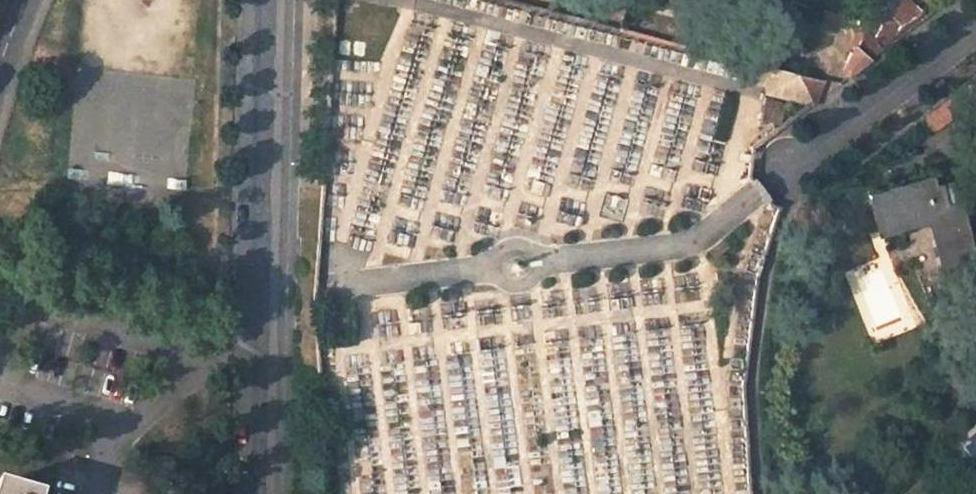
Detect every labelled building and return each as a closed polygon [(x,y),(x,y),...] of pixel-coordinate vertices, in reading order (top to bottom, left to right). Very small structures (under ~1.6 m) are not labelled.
[(930,17),(911,0),(900,0),(882,38),(889,48),(930,17)] [(851,76),(872,60),(860,45),(847,70),(851,76)] [(776,69),(770,92),(816,103),(838,85),(776,69)] [(783,128),(788,105),(767,100),(761,123),(783,128)] [(939,218),(942,238),(935,240),(940,266),(975,259),(965,202),(951,204),(947,185),(940,186),(938,178),(894,187),(895,190),(873,193),(880,229),(932,219),(939,218)] [(939,218),(932,219),(935,240),(942,238),(939,218)]
